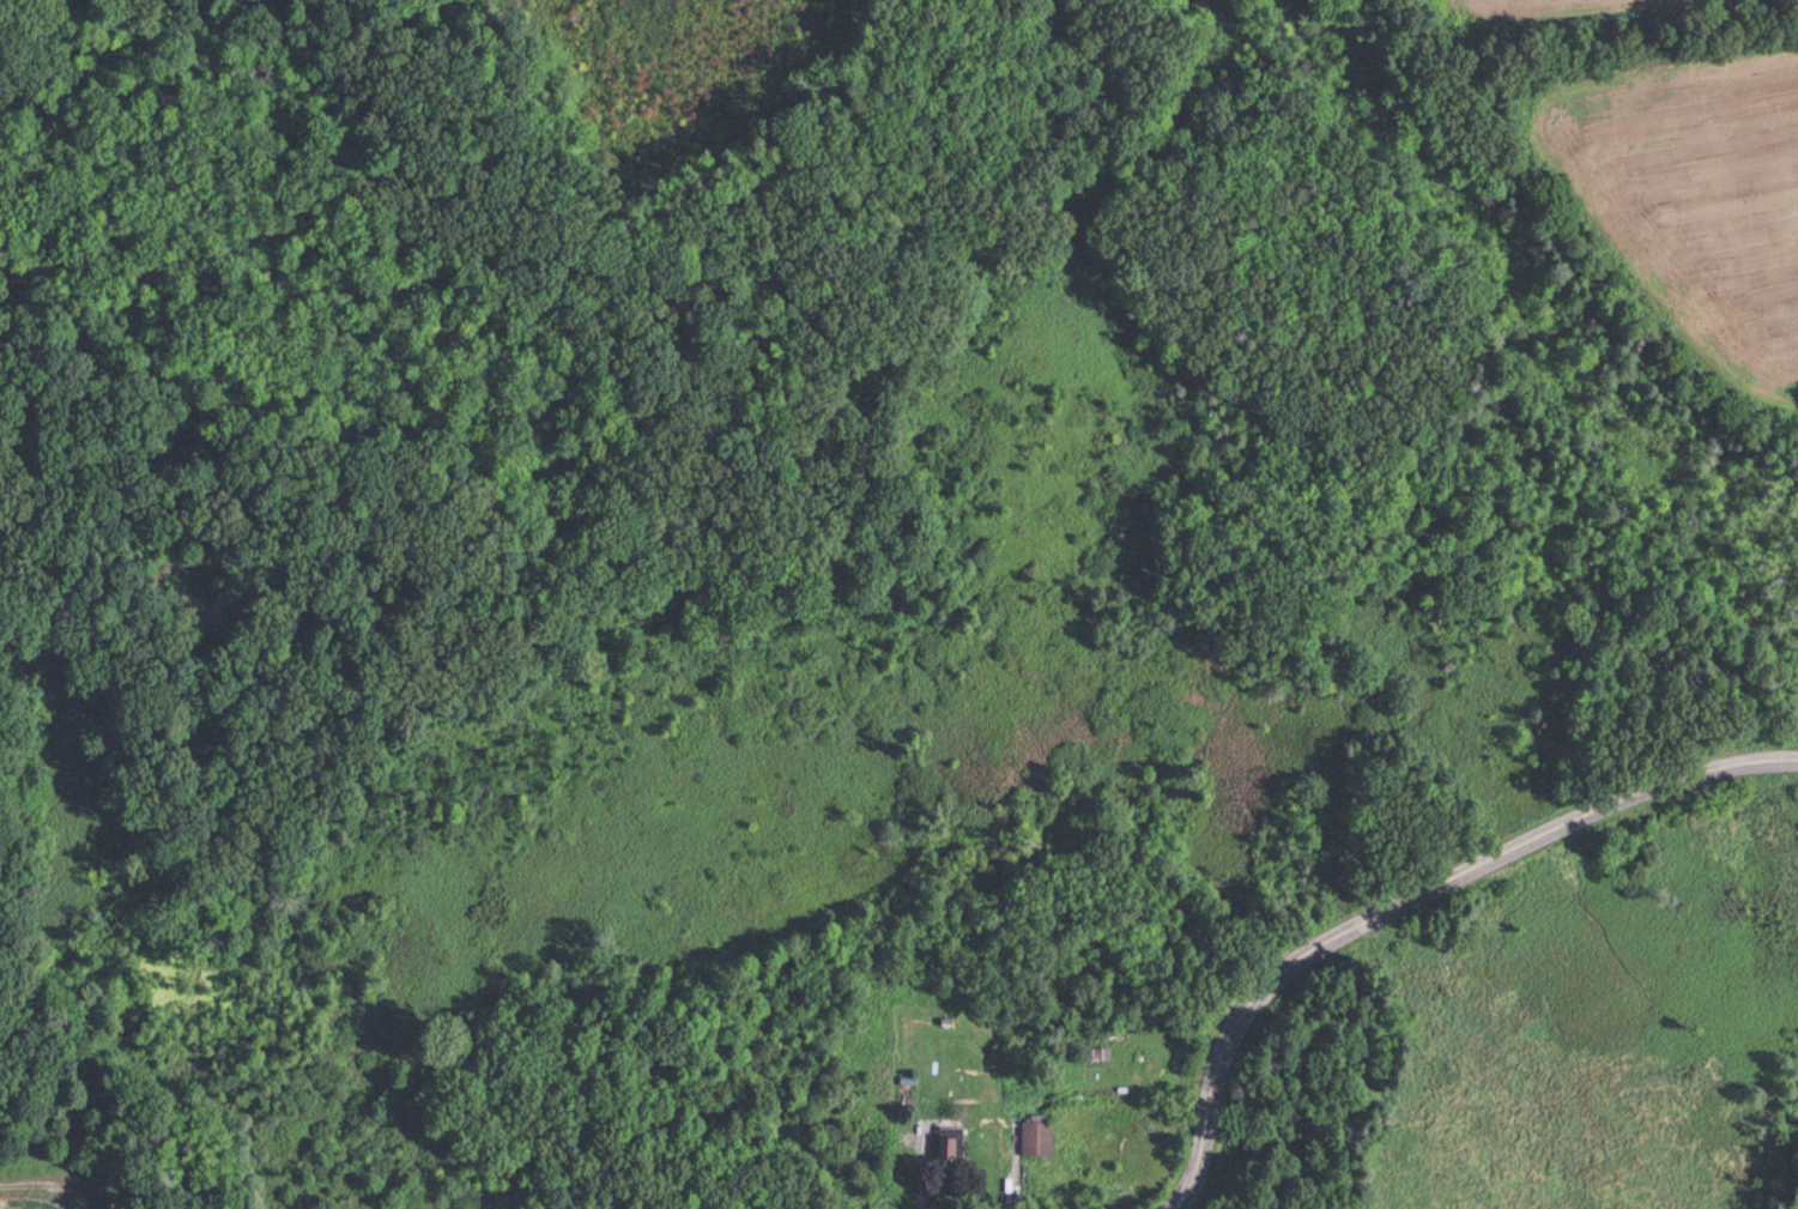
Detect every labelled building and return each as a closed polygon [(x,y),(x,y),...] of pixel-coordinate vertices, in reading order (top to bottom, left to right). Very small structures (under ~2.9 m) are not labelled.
[(1052,1159),(1052,1124),(1022,1124),(1022,1159),(1052,1159)] [(941,1165),(962,1165),(962,1131),(941,1131),(941,1165)]
